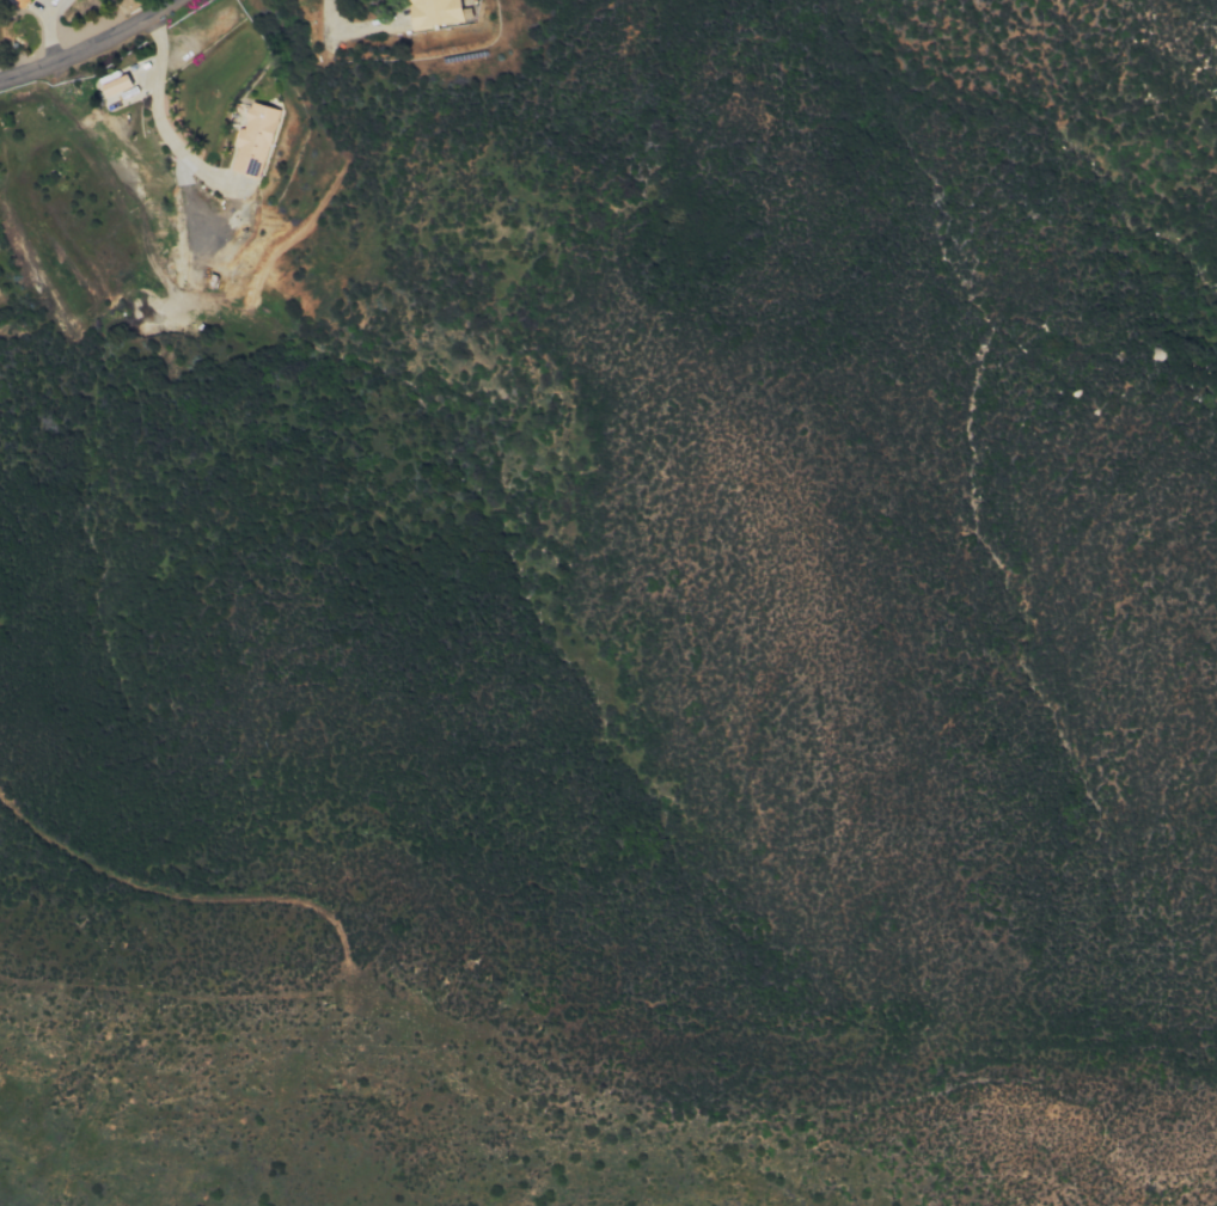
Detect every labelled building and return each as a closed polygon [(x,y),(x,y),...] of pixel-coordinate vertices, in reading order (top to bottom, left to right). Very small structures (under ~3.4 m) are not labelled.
[(21,10),(28,0),(6,0),(21,10)] [(458,0),(407,0),(411,29),(460,23),(458,0)] [(133,88),(127,74),(100,85),(106,99),(133,88)] [(278,110),(248,102),(229,170),(259,179),(278,110)]
